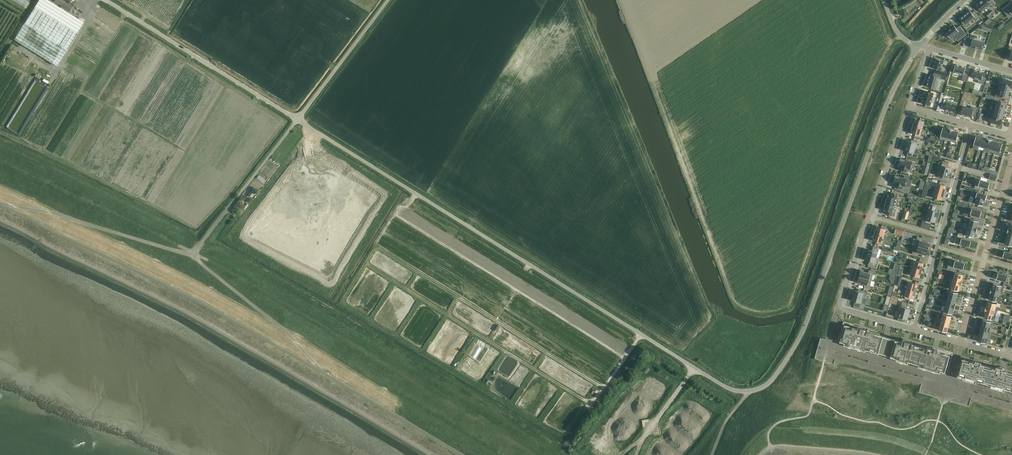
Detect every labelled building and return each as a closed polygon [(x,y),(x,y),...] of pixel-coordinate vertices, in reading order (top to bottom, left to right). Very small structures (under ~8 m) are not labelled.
[(14,39),(57,66),(84,22),(69,13),(64,9),(61,8),(48,0),(39,0),(14,39)] [(54,2),(61,7),(61,8),(64,9),(64,8),(70,12),(72,8),(75,3),(69,0),(67,4),(60,0),(56,0),(54,2)] [(976,5),(982,12),(991,5),(993,7),(996,4),(993,0),(990,0),(989,1),(988,0),(982,0),(976,5)] [(1002,9),(1006,14),(1009,11),(1011,14),(1011,5),(1010,2),(1002,9)] [(970,10),(960,19),(965,25),(975,18),(977,21),(980,18),(974,11),(972,13),(970,10)] [(946,33),(945,34),(947,37),(948,36),(951,39),(956,34),(960,39),(967,34),(960,26),(957,28),(954,26),(946,33)] [(971,34),(970,38),(973,39),(970,47),(982,50),(984,42),(977,40),(978,36),(971,34)] [(936,58),(933,68),(941,70),(943,64),(947,65),(948,62),(944,61),(936,58)] [(956,64),(953,72),(963,75),(962,80),(966,82),(968,72),(965,71),(966,67),(956,64)] [(974,69),(971,77),(979,79),(977,83),(984,84),(986,78),(982,77),(984,72),(974,69)] [(928,82),(927,86),(936,89),(939,78),(946,80),(948,76),(942,75),(934,72),(933,75),(930,75),(929,79),(929,78),(928,82)] [(1001,84),(1002,84),(1011,87),(1011,84),(1011,81),(1008,80),(1008,79),(1006,78),(1005,79),(1004,79),(1005,76),(1002,75),(1001,78),(1002,79),(1001,84)] [(996,94),(995,97),(1001,99),(1002,96),(1008,97),(1009,92),(1001,89),(998,88),(997,94),(996,94)] [(923,94),(923,97),(935,100),(936,97),(933,97),(934,93),(925,91),(924,94),(923,94)] [(923,99),(922,103),(930,106),(931,102),(934,103),(935,100),(923,97),(922,99),(923,99)] [(995,97),(994,100),(997,101),(996,106),(1004,108),(1006,103),(1001,102),(1001,99),(995,97)] [(944,98),(942,105),(946,106),(944,110),(955,113),(957,103),(948,100),(948,99),(944,98)] [(994,105),(992,111),(1003,114),(1004,108),(996,106),(994,105)] [(963,106),(961,114),(971,117),(972,113),(975,114),(977,108),(971,106),(971,109),(963,106)] [(991,116),(990,116),(993,117),(993,116),(1001,119),(1003,114),(992,111),(991,116)] [(993,117),(991,122),(993,122),(993,123),(996,124),(996,123),(1000,124),(1002,119),(1001,119),(993,116),(993,117)] [(898,120),(889,117),(888,121),(887,120),(883,133),(888,135),(888,134),(893,136),(898,120)] [(913,126),(922,128),(924,121),(915,119),(913,126)] [(922,128),(913,126),(911,133),(920,136),(922,128)] [(940,138),(945,140),(948,129),(943,127),(940,138)] [(954,130),(948,128),(948,129),(945,140),(951,141),(954,130)] [(959,132),(954,130),(951,141),(956,143),(959,132)] [(987,139),(984,150),(989,151),(992,140),(987,138),(987,139)] [(906,145),(915,148),(917,141),(911,139),(911,141),(907,140),(906,145)] [(989,151),(994,153),(997,142),(992,140),(989,151)] [(1003,143),(997,142),(994,153),(995,151),(1000,152),(1003,143)] [(915,148),(906,145),(905,150),(908,151),(908,153),(907,155),(917,157),(919,149),(915,148)] [(901,158),(899,166),(901,167),(900,170),(908,172),(909,169),(910,169),(912,162),(901,158)] [(942,162),(940,170),(949,173),(951,168),(947,167),(948,164),(949,162),(943,160),(942,162)] [(949,173),(940,170),(939,175),(942,176),(941,178),(944,179),(944,177),(948,178),(949,173)] [(896,175),(894,183),(896,183),(895,187),(902,189),(903,186),(905,186),(907,179),(896,175)] [(988,189),(990,183),(977,179),(976,185),(988,189)] [(935,190),(944,193),(946,185),(937,183),(935,190)] [(973,197),(974,197),(985,200),(987,195),(979,192),(979,190),(976,189),(973,197)] [(944,193),(935,190),(933,197),(942,200),(944,193)] [(888,195),(886,203),(895,205),(897,201),(899,202),(901,195),(892,193),(891,196),(888,195)] [(974,197),(972,202),(983,205),(985,200),(974,197)] [(895,205),(886,203),(884,210),(886,211),(885,214),(894,216),(896,210),(894,209),(895,205)] [(930,204),(928,214),(937,217),(938,212),(935,211),(936,206),(930,204)] [(982,211),(973,209),(974,206),(970,205),(969,208),(971,208),(969,214),(980,217),(982,211)] [(923,220),(921,226),(930,229),(931,225),(932,221),(936,222),(937,217),(928,214),(926,220),(923,220)] [(966,223),(968,224),(977,226),(979,221),(968,218),(966,223)] [(976,232),(978,226),(977,226),(968,224),(966,229),(967,229),(976,232)] [(877,226),(875,233),(884,236),(887,229),(877,226)] [(875,233),(873,241),(882,243),(883,239),(885,240),(886,237),(884,236),(875,233)] [(960,238),(959,244),(970,247),(971,241),(963,238),(964,235),(958,233),(957,237),(960,238)] [(916,246),(918,246),(928,249),(930,243),(923,241),(924,238),(917,236),(917,239),(918,240),(916,246)] [(869,250),(867,255),(877,257),(879,247),(873,246),(872,251),(869,250)] [(918,246),(917,252),(913,251),(912,254),(918,256),(919,253),(927,255),(928,249),(918,246)] [(1010,248),(1009,252),(1004,251),(1003,257),(1011,260),(1011,249),(1010,248)] [(879,258),(877,257),(867,255),(866,260),(869,261),(868,265),(876,268),(879,258)] [(913,268),(922,270),(924,263),(915,260),(913,265),(911,264),(910,267),(913,268)] [(953,260),(951,265),(948,265),(947,269),(956,271),(957,267),(963,269),(965,263),(953,260)] [(922,270),(913,268),(911,275),(920,277),(922,270)] [(859,276),(872,280),(873,274),(874,274),(875,271),(869,269),(868,272),(861,270),(859,276)] [(955,272),(953,278),(963,280),(962,280),(964,275),(955,272)] [(998,273),(997,279),(1007,282),(1009,276),(998,273)] [(870,286),(872,280),(859,276),(858,282),(865,284),(864,287),(870,289),(871,286),(870,286)] [(909,281),(907,288),(916,291),(918,284),(909,281)] [(991,288),(1003,292),(1004,286),(993,283),(992,288),(991,288)] [(907,288),(905,296),(914,298),(916,291),(907,288)] [(1001,297),(1003,292),(991,288),(990,293),(991,294),(1001,297)] [(855,290),(853,295),(863,298),(865,291),(859,289),(858,291),(855,290)] [(1000,302),(1001,297),(991,294),(990,293),(990,294),(989,299),(1000,302)] [(863,298),(853,295),(852,300),(855,301),(854,306),(860,307),(863,298)] [(957,298),(946,295),(945,300),(948,301),(956,303),(957,298)] [(948,301),(945,300),(947,301),(945,306),(955,309),(956,303),(948,301)] [(900,309),(900,311),(905,313),(909,314),(910,312),(911,309),(907,308),(908,303),(903,301),(900,309)] [(998,309),(998,310),(999,310),(999,308),(996,307),(997,304),(988,301),(987,306),(998,309)] [(985,312),(996,315),(998,310),(998,309),(987,306),(986,306),(985,312)] [(900,311),(897,320),(903,322),(904,320),(904,318),(908,319),(909,314),(905,313),(900,311)] [(985,312),(984,317),(995,320),(996,315),(985,312)] [(938,323),(949,326),(950,321),(939,318),(938,323)] [(845,324),(840,342),(845,343),(844,345),(849,346),(849,344),(855,346),(855,348),(858,349),(858,350),(861,351),(861,350),(865,351),(866,350),(869,350),(869,351),(875,353),(875,352),(879,353),(891,356),(891,357),(897,359),(897,360),(901,361),(900,362),(903,363),(904,362),(908,363),(909,361),(919,364),(919,366),(933,370),(932,371),(935,372),(936,371),(940,373),(941,371),(945,372),(950,355),(952,355),(953,353),(928,346),(928,347),(928,348),(912,344),(913,343),(913,342),(903,339),(903,341),(896,340),(884,336),(867,331),(868,330),(868,329),(843,322),(843,324),(845,324)] [(947,332),(949,326),(938,323),(937,323),(936,326),(939,326),(939,329),(947,332)] [(1005,370),(1005,368),(997,365),(996,367),(981,363),(982,361),(961,356),(956,375),(961,358),(962,358),(958,375),(963,377),(962,379),(976,382),(979,383),(980,381),(988,384),(988,385),(991,386),(991,387),(994,387),(1005,390),(1008,391),(1008,389),(1011,390),(1011,372),(1005,370)]
